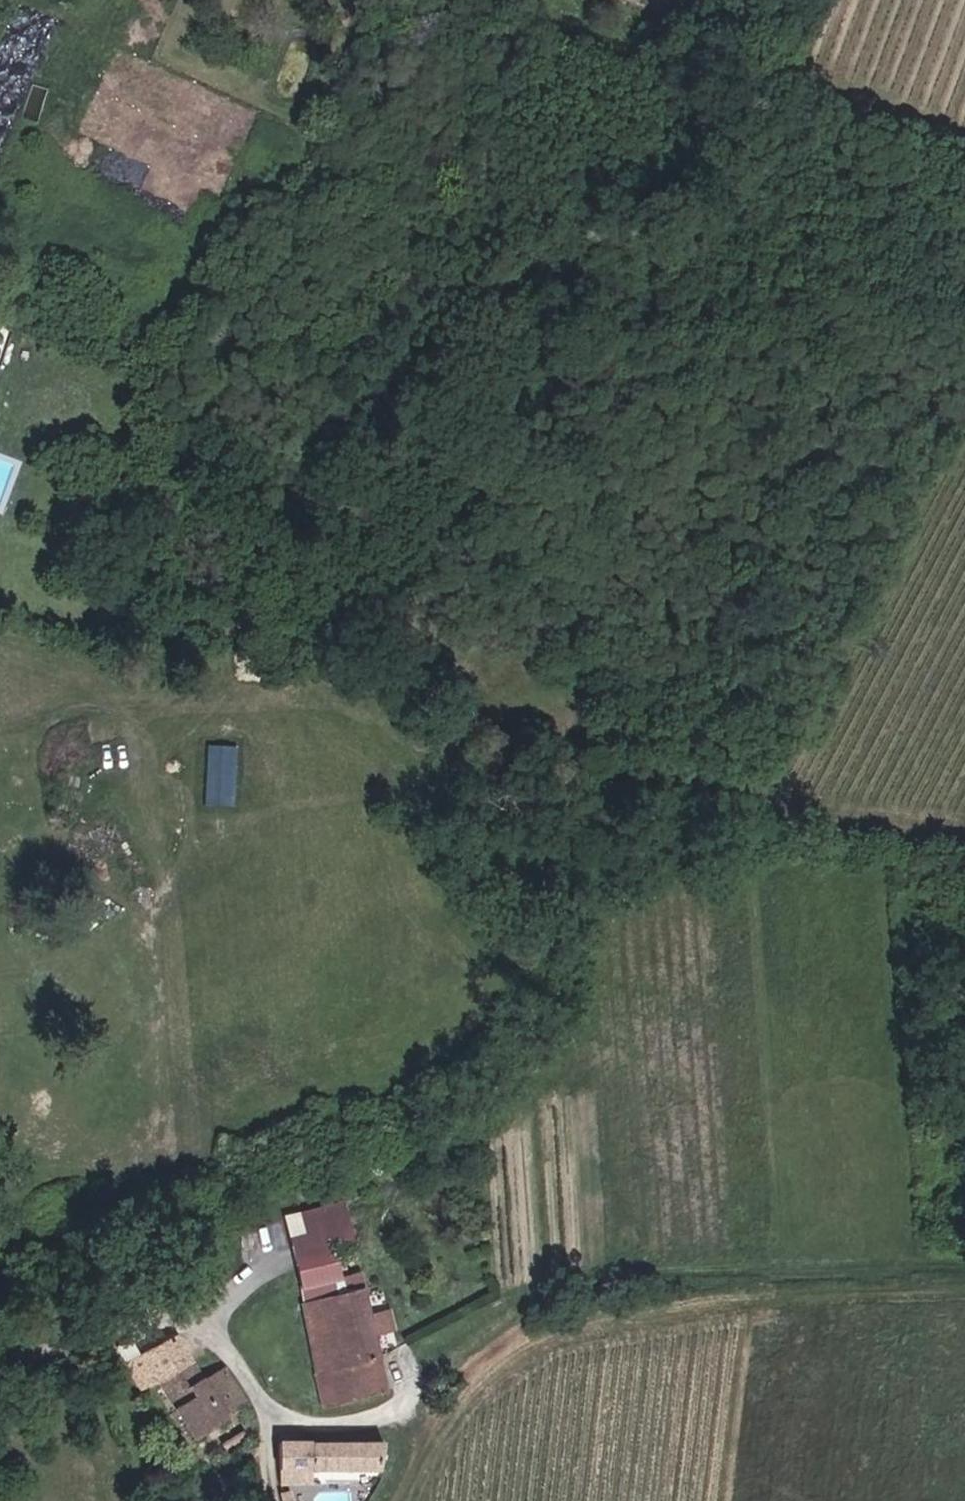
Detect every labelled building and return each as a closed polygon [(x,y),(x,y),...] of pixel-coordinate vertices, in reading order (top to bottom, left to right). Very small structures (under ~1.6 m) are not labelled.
[(385,1388),(369,1332),(365,1317),(356,1282),(338,1287),(332,1268),(345,1265),(343,1260),(350,1258),(338,1217),(274,1235),(323,1404),(385,1388)] [(389,1326),(385,1311),(365,1317),(369,1332),(389,1326)] [(167,1393),(206,1372),(182,1330),(171,1337),(162,1325),(121,1344),(145,1387),(158,1379),(167,1393)] [(167,1393),(194,1439),(240,1412),(217,1367),(206,1372),(167,1393)] [(374,1472),(384,1441),(288,1438),(285,1473),(286,1488),(316,1487),(315,1473),(374,1472)]
